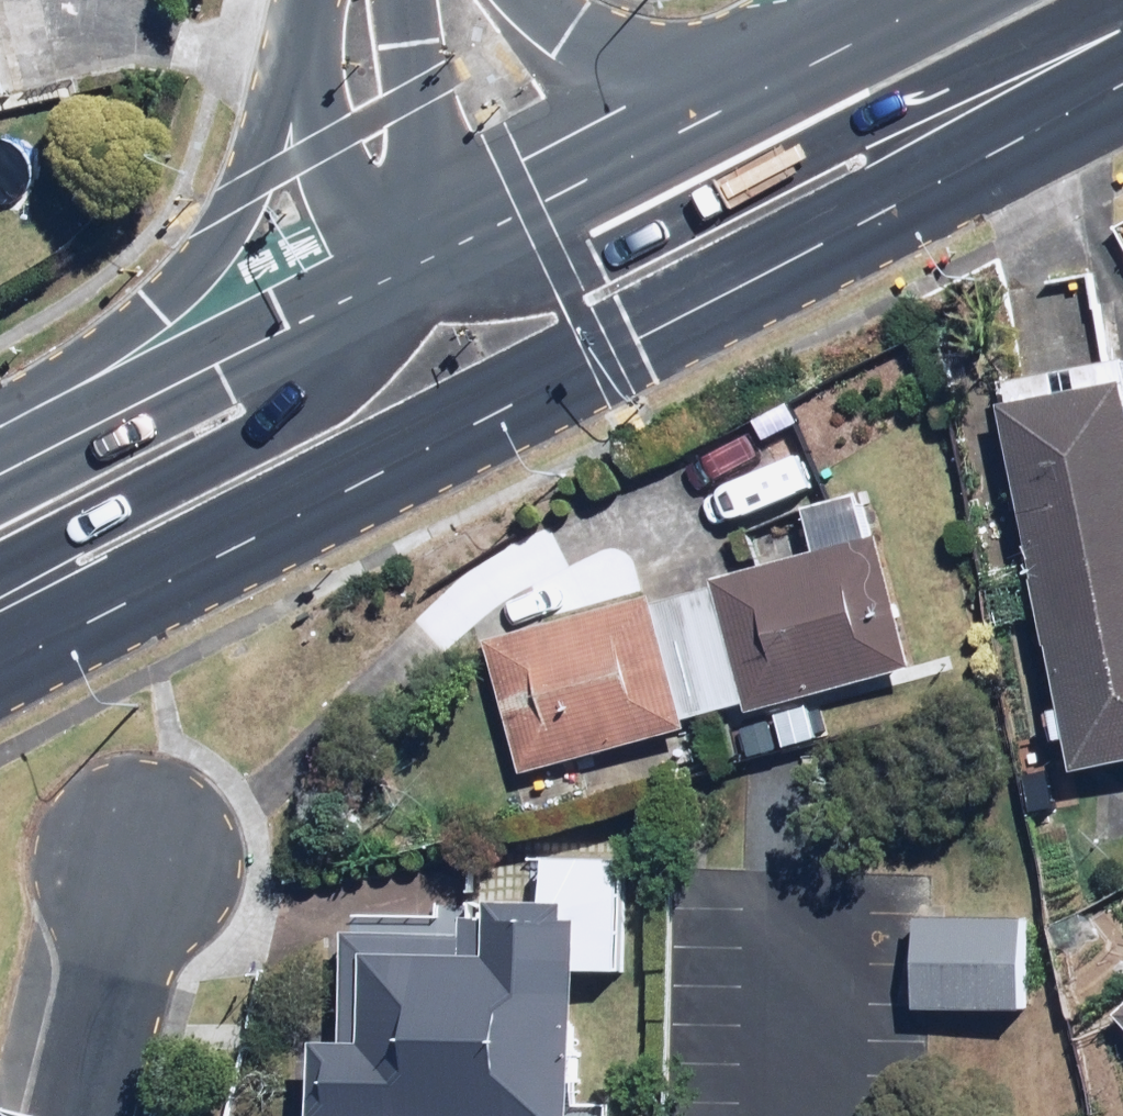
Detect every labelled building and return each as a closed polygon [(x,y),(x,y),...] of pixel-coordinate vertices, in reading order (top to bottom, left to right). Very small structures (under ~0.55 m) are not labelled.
[(9,104),(0,66),(0,106),(9,104)] [(997,408),(1072,773),(1122,762),(1122,387),(1122,382),(997,408)] [(652,592),(685,721),(745,705),(757,755),(825,737),(815,698),(917,671),(873,500),(802,518),(811,551),(652,592)] [(685,721),(652,592),(483,635),(529,810),(591,794),(582,759),(688,732),(685,721)] [(327,1115),(575,1115),(579,902),(472,900),(471,941),(330,938),(327,1115)] [(1023,920),(914,918),(912,1013),(1021,1015),(1023,920)] [(1109,1016),(1122,1031),(1122,1003),(1109,1016)]
